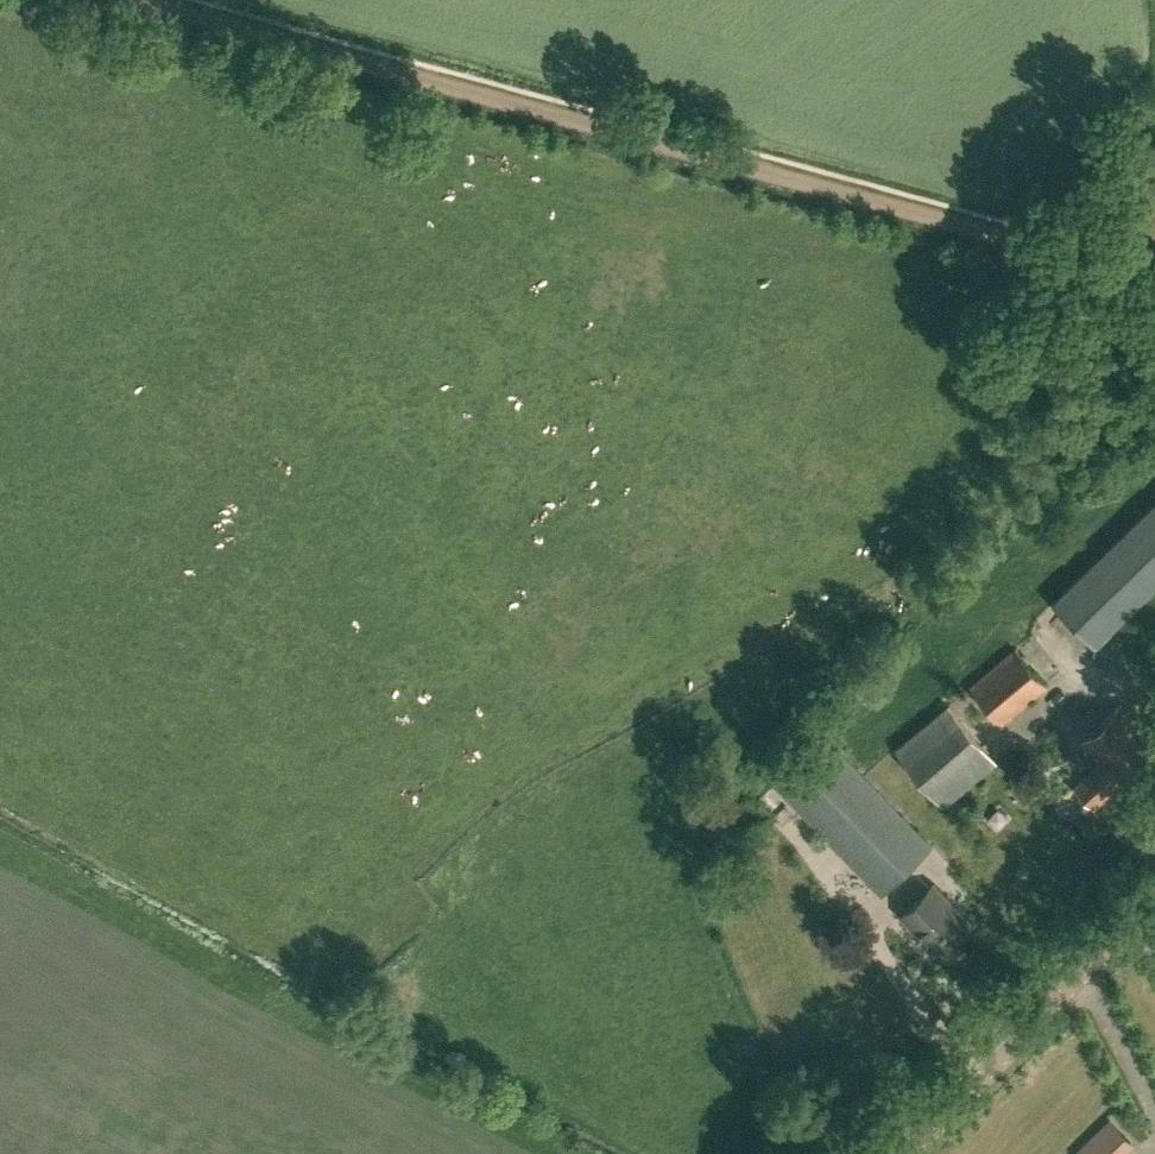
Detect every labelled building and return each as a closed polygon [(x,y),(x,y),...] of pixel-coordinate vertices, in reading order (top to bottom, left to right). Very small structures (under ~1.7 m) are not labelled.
[(1154,584),(1154,501),(1054,600),(1096,642),(1154,584)] [(1001,722),(1046,684),(1016,648),(970,686),(1001,722)] [(995,759),(948,703),(897,746),(945,805),(995,759)] [(1154,747),(1154,739),(1119,703),(1081,740),(1101,760),(1075,785),(1094,805),(1121,780),(1121,781),(1154,747)] [(930,844),(824,735),(774,783),(881,892),(930,844)] [(973,924),(933,883),(902,913),(942,955),(973,924)] [(1132,1140),(1109,1116),(1070,1153),(1118,1153),(1132,1140)]
